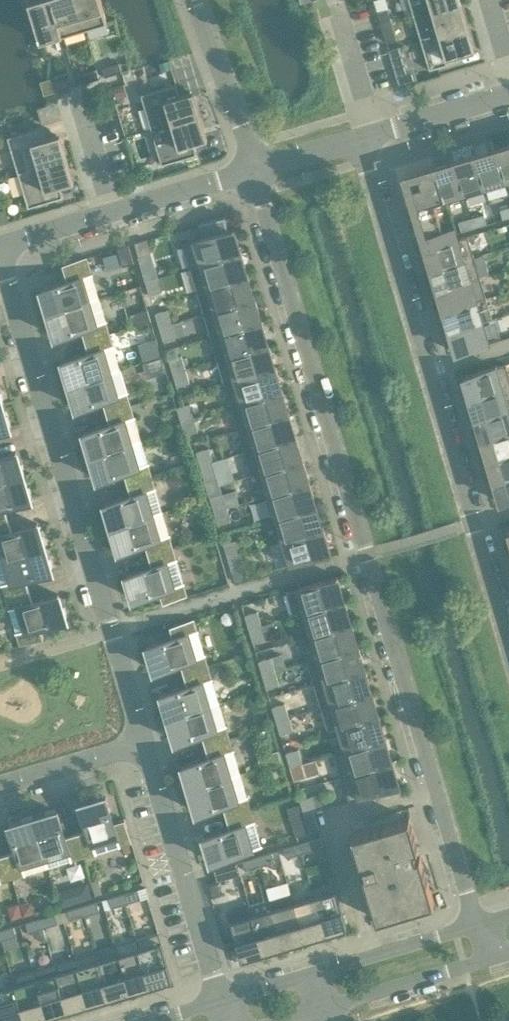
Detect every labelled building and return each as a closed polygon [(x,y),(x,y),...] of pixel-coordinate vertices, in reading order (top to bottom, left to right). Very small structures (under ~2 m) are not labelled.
[(40,41),(63,35),(52,0),(31,0),(28,1),(40,41)] [(76,0),(52,0),(63,35),(84,28),(76,0)] [(101,0),(76,0),(84,28),(107,21),(101,0)] [(414,17),(458,4),(461,3),(460,0),(409,0),(414,17)] [(458,4),(414,17),(421,40),(465,27),(468,26),(461,3),(458,4)] [(388,8),(378,11),(382,26),(392,23),(388,8)] [(387,42),(397,39),(392,23),(382,26),(387,42)] [(465,27),(421,40),(430,69),(459,60),(457,55),(475,50),(468,26),(465,27)] [(396,73),(406,70),(401,54),(391,57),(396,73)] [(169,60),(159,62),(162,71),(171,68),(169,60)] [(122,71),(119,62),(118,62),(102,67),(105,76),(104,76),(105,76),(122,71)] [(100,78),(99,77),(96,69),(80,74),(82,82),(82,83),(100,78)] [(72,86),(72,85),(71,85),(69,77),(53,82),(53,81),(52,82),(55,91),(72,86)] [(176,83),(141,94),(151,129),(197,115),(200,114),(193,90),(190,91),(180,95),(176,83)] [(125,95),(123,86),(113,88),(116,98),(125,95)] [(197,115),(151,129),(162,164),(197,154),(194,142),(204,139),(207,138),(200,114),(197,115)] [(43,126),(7,136),(11,150),(18,148),(24,170),(64,158),(67,157),(60,133),(46,137),(43,126)] [(496,149),(506,182),(508,181),(508,145),(496,149)] [(475,155),(485,188),(506,182),(496,149),(475,155)] [(485,188),(475,155),(455,162),(464,194),(485,188)] [(64,158),(24,170),(18,171),(28,207),(64,196),(60,185),(71,182),(74,181),(67,157),(64,158)] [(434,168),(444,200),(464,194),(455,162),(434,168)] [(444,200),(434,168),(405,176),(414,206),(434,200),(434,202),(442,199),(442,201),(444,200)] [(434,202),(434,200),(414,206),(426,248),(458,238),(455,228),(443,231),(434,202)] [(503,219),(508,217),(508,207),(500,209),(503,219)] [(0,210),(0,223),(9,221),(6,208),(0,210)] [(487,223),(484,214),(471,218),(474,227),(487,223)] [(203,237),(183,243),(190,267),(241,252),(234,228),(229,230),(225,215),(199,223),(203,237)] [(459,222),(461,231),(474,227),(471,218),(459,222)] [(468,235),(458,238),(426,248),(432,268),(474,256),(468,235)] [(151,253),(147,238),(134,242),(138,257),(151,253)] [(117,247),(123,266),(134,262),(129,244),(117,247)] [(190,267),(197,290),(248,275),(241,252),(190,267)] [(45,302),(47,312),(49,311),(50,312),(99,297),(87,256),(63,263),(68,281),(42,288),(46,302),(45,302)] [(432,268),(438,289),(480,277),(474,256),(432,268)] [(197,290),(204,313),(255,298),(248,275),(197,290)] [(150,294),(162,291),(158,277),(146,281),(150,294)] [(486,298),(480,277),(438,289),(444,310),(477,300),(486,298)] [(56,334),(57,336),(82,329),(86,340),(110,333),(99,297),(50,312),(53,325),(51,325),(54,335),(56,334)] [(204,313),(211,336),(262,321),(255,298),(204,313)] [(444,310),(451,331),(483,321),(492,318),(486,298),(477,300),(444,310)] [(148,309),(131,314),(134,325),(151,320),(148,309)] [(172,323),(168,309),(155,313),(159,326),(172,323)] [(269,344),(262,321),(211,336),(218,359),(269,344)] [(457,352),(490,343),(483,321),(451,331),(457,352)] [(159,326),(164,340),(176,336),(172,323),(159,326)] [(66,374),(69,383),(70,383),(71,384),(120,369),(110,333),(86,340),(89,352),(64,359),(68,373),(66,374)] [(275,367),(269,344),(218,359),(225,382),(275,367)] [(186,369),(182,355),(169,359),(173,372),(186,369)] [(464,375),(470,397),(508,386),(508,374),(506,363),(464,375)] [(225,382),(232,405),(282,390),(275,367),(225,382)] [(77,405),(78,407),(103,400),(107,412),(131,404),(120,369),(71,384),(74,396),(73,397),(75,406),(77,405)] [(173,372),(177,386),(190,382),(186,369),(173,372)] [(508,408),(508,386),(470,397),(476,418),(508,408)] [(289,413),(282,390),(232,405),(238,428),(289,413)] [(190,403),(183,405),(177,407),(181,420),(194,417),(190,403)] [(7,416),(6,416),(2,404),(0,404),(0,431),(9,428),(8,426),(10,425),(7,416)] [(87,445),(90,454),(92,454),(92,455),(141,440),(131,404),(107,412),(110,423),(85,431),(89,444),(87,445)] [(508,431),(508,408),(476,418),(483,439),(508,431)] [(296,436),(289,413),(238,428),(245,451),(296,436)] [(185,434),(191,432),(198,430),(194,417),(181,420),(185,434)] [(483,439),(489,459),(508,453),(508,431),(483,439)] [(303,459),(296,436),(245,451),(252,474),(303,459)] [(98,477),(99,479),(124,471),(128,483),(152,476),(141,440),(92,455),(96,467),(94,468),(97,477),(98,477)] [(213,461),(209,447),(196,451),(201,465),(213,461)] [(23,475),(23,474),(25,474),(22,464),(20,465),(16,451),(0,456),(0,482),(23,475)] [(489,459),(495,480),(508,476),(508,453),(489,459)] [(268,495),(310,482),(303,459),(252,474),(252,475),(261,472),(268,495)] [(201,465),(205,479),(217,475),(213,461),(201,465)] [(27,488),(23,475),(0,482),(0,521),(8,518),(5,507),(30,499),(30,497),(31,497),(29,487),(27,488)] [(108,516),(111,526),(113,525),(113,526),(162,511),(152,476),(128,483),(131,494),(106,502),(110,516),(108,516)] [(501,502),(508,500),(508,476),(495,480),(501,502)] [(316,505),(310,482),(268,495),(275,518),(316,505)] [(227,507),(223,493),(210,497),(214,511),(227,507)] [(323,528),(316,505),(275,518),(282,541),(323,528)] [(214,511),(218,525),(231,521),(227,507),(214,511)] [(120,548),(120,550),(145,543),(149,554),(173,547),(162,511),(113,526),(117,539),(115,539),(118,549),(120,548)] [(0,521),(0,559),(44,546),(44,545),(46,545),(43,535),(41,536),(37,522),(12,530),(8,518),(0,521)] [(282,541),(289,565),(330,553),(323,528),(282,541)] [(240,553),(236,539),(224,543),(228,557),(240,553)] [(0,559),(0,579),(5,597),(29,589),(26,578),(51,571),(51,568),(53,568),(50,558),(48,559),(44,546),(0,559)] [(160,591),(163,602),(187,595),(173,547),(149,554),(152,565),(127,573),(131,587),(129,588),(132,597),(134,596),(135,598),(160,591)] [(228,557),(232,571),(245,567),(240,553),(228,557)] [(294,615),(303,612),(345,600),(338,576),(287,591),(294,615)] [(62,607),(58,593),(33,601),(29,589),(5,597),(20,645),(44,638),(41,626),(66,619),(65,617),(67,616),(64,607),(62,607)] [(310,635),(352,623),(345,600),(303,612),(310,635)] [(258,611),(245,614),(249,628),(262,624),(258,611)] [(152,656),(156,670),(181,662),(184,673),(208,666),(194,618),(170,625),(173,637),(148,644),(149,646),(147,647),(150,656),(152,656)] [(310,635),(301,638),(307,661),(358,646),(352,623),(310,635)] [(253,642),(266,638),(262,624),(249,628),(253,642)] [(314,684),(365,669),(358,646),(307,661),(314,684)] [(271,657),(259,660),(263,674),(275,670),(271,657)] [(161,695),(164,705),(166,704),(170,717),(219,702),(208,666),(184,673),(188,685),(162,693),(163,695),(161,695)] [(321,707),(372,692),(365,669),(314,684),(321,707)] [(267,688),(279,684),(275,670),(263,674),(267,688)] [(328,730),(337,727),(379,715),(372,692),(321,707),(328,730)] [(173,727),(177,741),(202,733),(205,745),(230,738),(219,702),(170,717),(170,718),(168,718),(171,728),(173,727)] [(285,703),(272,706),(276,720),(289,716),(285,703)] [(379,715),(337,727),(344,750),(386,738),(379,715)] [(280,734),(293,730),(289,716),(276,720),(280,734)] [(187,775),(191,788),(240,773),(230,738),(205,745),(209,756),(184,764),(184,766),(182,766),(185,776),(187,775)] [(342,776),(393,761),(386,738),(344,750),(335,753),(342,776)] [(299,749),(286,752),(290,766),(303,762),(299,749)] [(349,800),(400,785),(393,761),(342,776),(349,800)] [(294,780),(307,776),(303,762),(290,766),(294,780)] [(223,805),(227,816),(251,809),(240,773),(191,788),(191,789),(189,790),(192,799),(194,798),(198,812),(223,805)] [(94,800),(80,804),(88,829),(76,832),(84,857),(132,842),(125,818),(113,821),(106,796),(104,797),(103,795),(94,798),(94,800)] [(314,810),(317,810),(312,796),(300,799),(302,805),(304,813),(314,810)] [(309,831),(304,813),(302,805),(287,809),(295,836),(309,831)] [(46,814),(33,818),(48,867),(84,857),(76,832),(65,836),(57,811),(55,811),(55,809),(45,812),(46,814)] [(208,847),(212,861),(262,846),(251,809),(227,816),(230,828),(205,835),(205,837),(204,838),(206,847),(208,847)] [(314,810),(304,813),(309,831),(319,829),(314,810)] [(23,821),(9,825),(17,850),(5,854),(12,878),(48,867),(33,818),(32,818),(32,816),(22,819),(23,821)] [(415,848),(418,847),(409,817),(352,834),(377,918),(434,901),(420,855),(417,856),(415,848)] [(316,848),(314,839),(299,844),(301,853),(316,848)] [(285,848),(287,857),(301,853),(299,844),(285,848)] [(275,861),(272,851),(257,856),(260,865),(275,861)] [(12,878),(5,854),(0,855),(0,881),(12,878)] [(243,860),(246,870),(260,865),(257,856),(243,860)] [(217,881),(240,874),(237,862),(214,869),(217,881)] [(312,887),(314,896),(325,934),(347,927),(333,880),(312,887)] [(87,882),(57,891),(61,905),(91,895),(87,882)] [(218,883),(209,886),(213,897),(221,895),(218,883)] [(141,898),(138,889),(123,893),(126,903),(141,898)] [(109,898),(111,907),(126,903),(123,893),(109,898)] [(270,899),(284,946),(305,940),(294,902),(291,893),(270,899)] [(294,902),(305,940),(325,934),(314,896),(294,902)] [(284,946),(270,899),(249,905),(263,952),(284,946)] [(100,911),(97,901),(82,905),(85,915),(100,911)] [(437,909),(434,901),(428,903),(430,910),(437,909)] [(20,905),(23,916),(34,913),(31,902),(20,905)] [(12,919),(23,916),(20,905),(20,903),(9,906),(12,919)] [(67,910),(70,919),(85,915),(82,905),(67,910)] [(263,952),(249,905),(228,912),(241,959),(252,956),(263,952)] [(58,923),(55,913),(41,918),(43,927),(58,923)] [(26,922),(29,932),(43,927),(41,918),(26,922)] [(14,926),(0,930),(0,934),(2,940),(16,935),(14,926)] [(137,939),(139,948),(151,985),(172,979),(158,932),(137,939)] [(119,954),(130,992),(151,985),(139,948),(119,954)] [(74,957),(89,1004),(109,998),(98,960),(95,951),(74,957)] [(130,992),(119,954),(98,960),(109,998),(130,992)] [(89,1004),(74,957),(54,963),(68,1010),(89,1004)] [(33,969),(47,1016),(68,1010),(54,963),(33,969)] [(33,969),(12,976),(26,1020),(30,1020),(47,1016),(33,969)] [(3,1020),(26,1020),(15,985),(0,989),(0,1010),(3,1020)]
